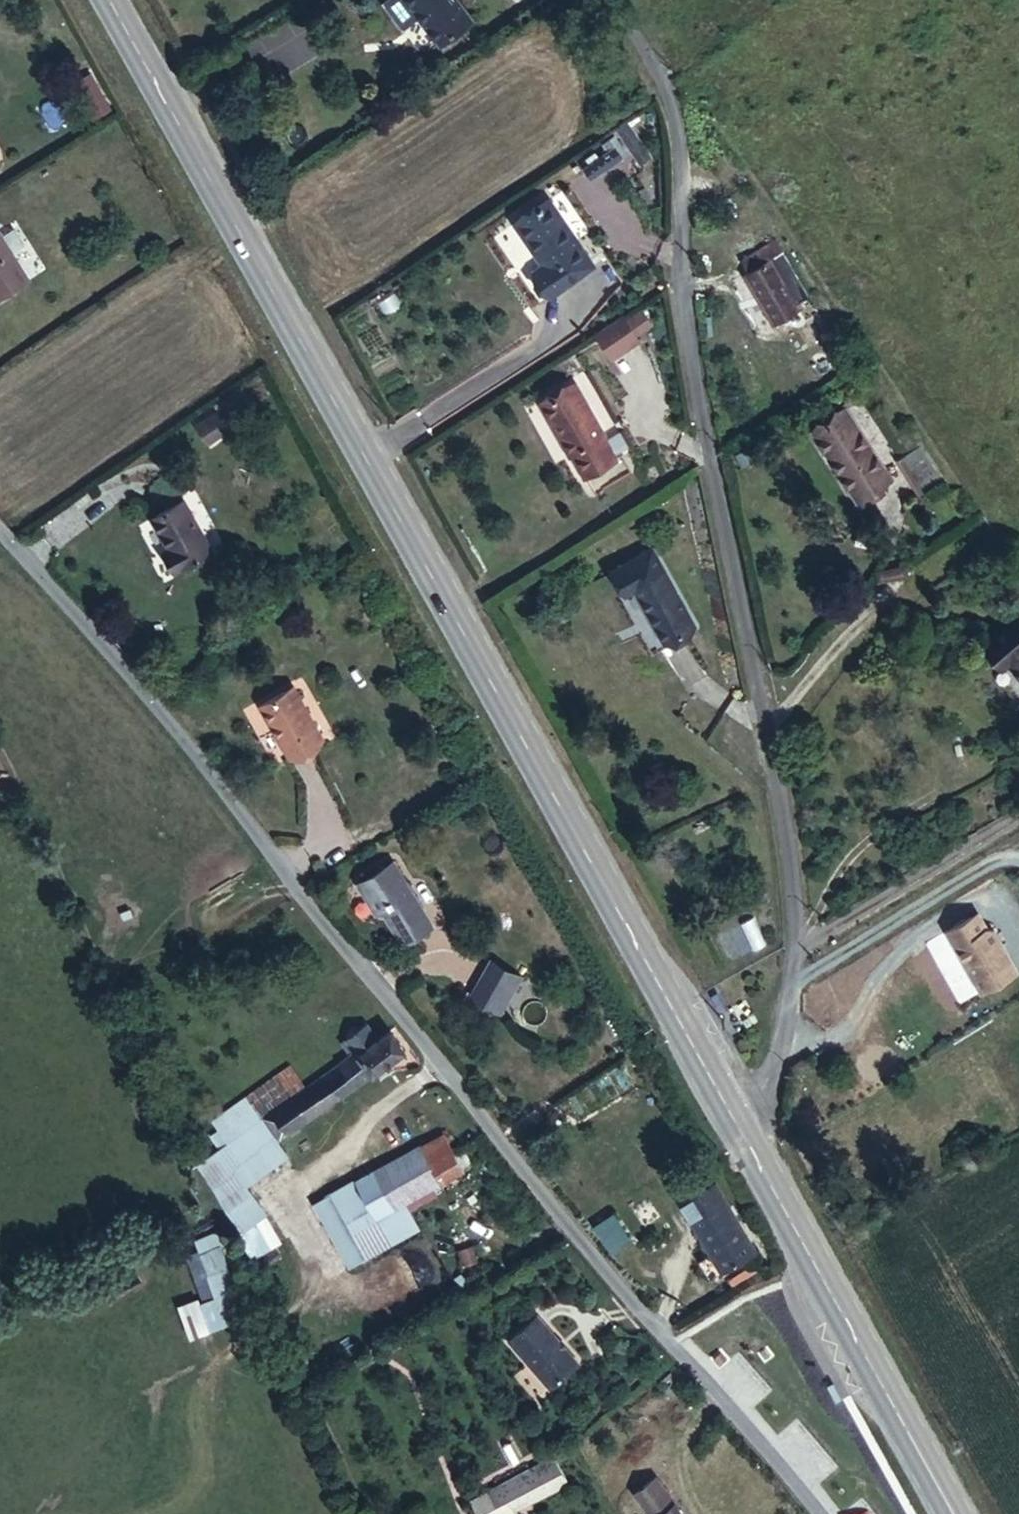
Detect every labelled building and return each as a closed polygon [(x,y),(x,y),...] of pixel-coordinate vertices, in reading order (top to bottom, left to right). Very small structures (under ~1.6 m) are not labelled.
[(433,48),(470,25),(455,0),(405,0),(433,48)] [(53,119),(37,124),(42,142),(58,138),(53,119)] [(608,134),(599,140),(621,174),(630,168),(608,134)] [(535,222),(501,244),(532,290),(519,298),(534,321),(579,290),(535,222)] [(22,296),(0,259),(0,309),(22,296)] [(769,267),(742,284),(781,344),(809,325),(769,267)] [(642,309),(626,317),(636,338),(652,330),(642,309)] [(619,328),(604,338),(613,351),(628,342),(619,328)] [(600,332),(573,349),(589,375),(616,357),(600,332)] [(574,403),(537,422),(567,476),(583,501),(616,482),(574,403)] [(193,424),(206,446),(231,431),(218,409),(193,424)] [(846,424),(813,446),(858,514),(869,507),(873,514),(885,507),(880,499),(891,492),(846,424)] [(948,494),(922,457),(899,473),(925,510),(948,494)] [(172,517),(142,534),(158,567),(170,590),(204,570),(172,517)] [(659,663),(690,649),(652,568),(615,585),(624,606),(633,603),(659,663)] [(970,664),(991,688),(995,684),(1018,712),(1018,658),(1018,657),(1018,656),(1018,649),(1004,633),(970,664)] [(299,684),(261,705),(292,761),(331,741),(299,684)] [(397,872),(362,891),(379,922),(385,918),(397,940),(426,924),(397,872)] [(979,999),(1018,978),(1018,977),(983,910),(943,932),(979,999)] [(426,924),(397,940),(405,953),(433,937),(426,924)] [(494,967),(490,973),(518,990),(521,984),(494,967)] [(490,973),(473,1003),(500,1019),(518,990),(490,973)] [(362,1052),(377,1040),(364,1023),(349,1034),(362,1052)] [(388,1031),(377,1040),(362,1052),(275,1123),(294,1147),(407,1055),(388,1031)] [(271,1127),(220,1170),(228,1189),(242,1205),(298,1161),(271,1127)] [(396,1189),(414,1178),(407,1166),(337,1204),(356,1239),(366,1234),(370,1231),(384,1224),(407,1212),(396,1189)] [(427,1202),(414,1178),(396,1189),(407,1212),(427,1202)] [(721,1275),(758,1253),(715,1181),(678,1203),(721,1275)] [(592,1227),(609,1254),(630,1240),(613,1214),(592,1227)] [(370,1231),(376,1243),(391,1236),(384,1224),(370,1231)] [(366,1234),(356,1239),(327,1256),(342,1283),(381,1261),(366,1234)] [(181,1254),(201,1297),(180,1306),(195,1341),(248,1318),(214,1240),(181,1254)] [(505,1341),(550,1393),(582,1366),(537,1314),(505,1341)] [(475,1509),(477,1513),(519,1513),(565,1485),(551,1462),(475,1509)] [(653,1513),(664,1513),(680,1504),(665,1481),(642,1496),(653,1513)] [(664,1513),(686,1513),(680,1504),(664,1513)]
